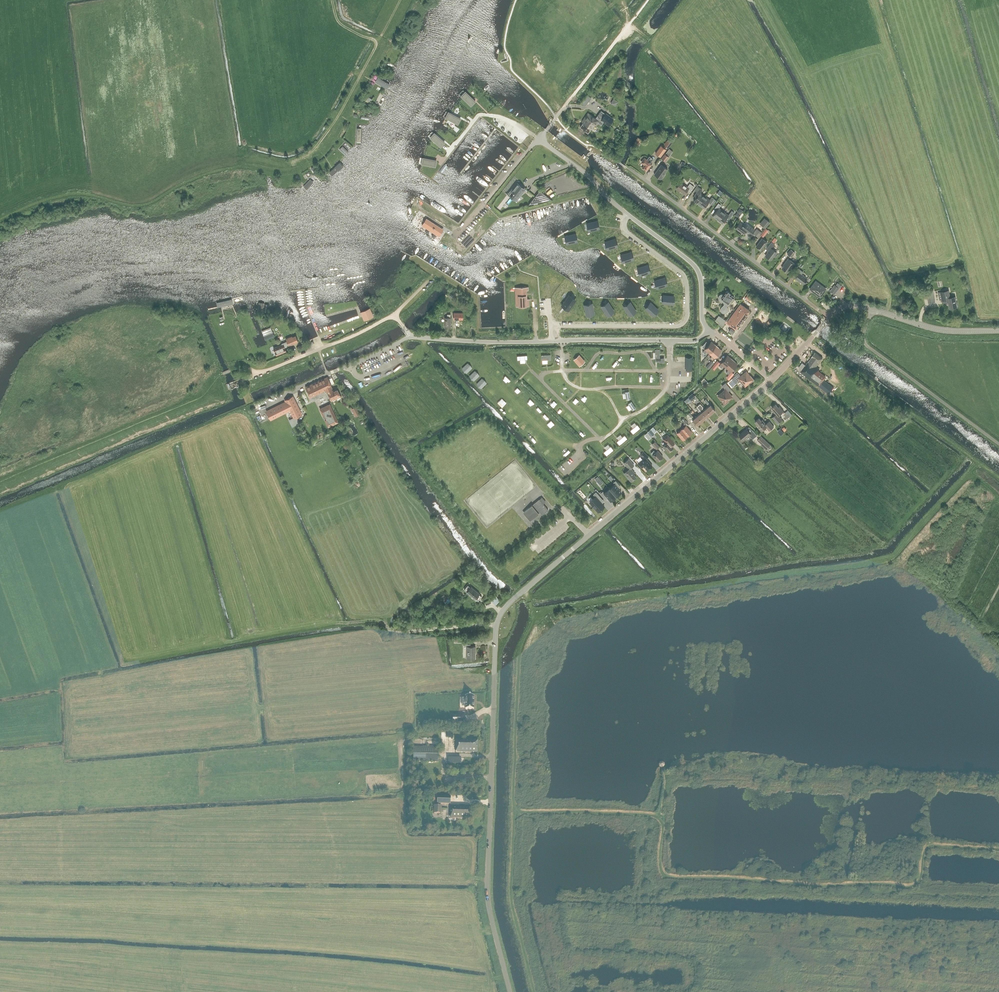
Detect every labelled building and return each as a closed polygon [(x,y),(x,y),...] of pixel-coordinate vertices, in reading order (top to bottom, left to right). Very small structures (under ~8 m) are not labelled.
[(466,92),(462,96),(470,104),(474,100),(466,92)] [(386,93),(377,110),(382,113),(391,96),(386,93)] [(589,96),(582,103),(586,106),(592,98),(589,96)] [(449,112),(446,117),(458,124),(460,118),(449,112)] [(599,116),(597,119),(588,113),(583,120),(584,122),(580,127),(588,133),(592,127),(593,128),(598,122),(601,125),(603,122),(608,126),(613,119),(606,114),(602,118),(599,116)] [(435,134),(431,138),(441,146),(445,142),(435,134)] [(661,157),(666,149),(661,145),(655,153),(661,157)] [(666,161),(673,151),(669,149),(665,154),(661,158),(666,161)] [(646,171),(652,163),(651,162),(653,159),(649,156),(647,159),(644,157),(641,162),(644,165),(642,168),(646,171)] [(345,168),(341,164),(328,174),(332,179),(345,168)] [(661,179),(661,178),(662,179),(665,175),(664,175),(668,169),(661,164),(654,174),(661,179)] [(307,180),(301,187),(305,190),(310,183),(307,180)] [(520,192),(524,187),(517,182),(510,190),(514,193),(512,197),(511,196),(510,197),(515,200),(515,199),(521,194),(520,192)] [(691,191),(694,187),(690,183),(687,187),(681,182),(676,188),(684,194),(688,189),(691,191)] [(702,190),(700,188),(698,187),(695,190),(697,192),(694,196),(696,197),(694,201),(699,205),(705,196),(700,192),(702,190)] [(547,196),(540,190),(528,204),(551,199),(547,196)] [(716,200),(714,199),(712,197),(710,200),(705,196),(699,205),(704,208),(708,202),(712,205),(716,200)] [(717,220),(723,211),(719,208),(721,205),(718,203),(715,208),(717,210),(712,216),(717,220)] [(729,219),(734,212),(732,211),(728,215),(723,211),(717,220),(722,223),(727,217),(729,219)] [(439,236),(443,230),(440,228),(440,227),(441,227),(426,218),(422,224),(432,230),(431,231),(439,236)] [(760,224),(765,228),(770,222),(765,218),(760,224)] [(587,224),(589,231),(599,228),(597,221),(587,224)] [(755,230),(751,227),(747,224),(745,226),(740,222),(735,228),(743,234),(746,231),(748,232),(748,233),(751,235),(755,230)] [(758,237),(762,232),(757,228),(753,233),(758,237)] [(565,237),(567,244),(577,241),(575,234),(565,237)] [(761,250),(767,242),(762,238),(756,246),(761,250)] [(615,239),(605,242),(607,249),(617,246),(615,239)] [(774,250),(773,249),(775,245),(771,242),(767,248),(767,252),(768,253),(765,256),(771,260),(772,257),(772,256),(777,255),(776,250),(774,250)] [(631,252),(620,255),(623,262),(633,259),(631,252)] [(790,269),(795,263),(788,258),(784,264),(784,265),(782,268),(787,272),(790,269)] [(542,273),(545,268),(537,263),(532,270),(535,272),(537,269),(542,273)] [(648,265),(638,268),(640,275),(650,272),(648,265)] [(803,272),(804,270),(801,268),(800,270),(798,268),(794,274),(797,276),(795,278),(803,284),(807,279),(801,274),(803,272)] [(558,287),(560,282),(552,277),(548,285),(551,287),(553,284),(558,287)] [(665,278),(655,281),(657,288),(667,285),(665,278)] [(814,283),(810,289),(820,297),(825,291),(823,289),(824,288),(818,283),(816,284),(814,283)] [(834,285),(830,291),(834,294),(839,288),(834,285)] [(528,287),(517,288),(517,294),(519,294),(519,296),(516,296),(516,302),(519,302),(519,306),(521,306),(521,307),(524,307),(524,306),(526,306),(525,288),(528,287)] [(955,296),(950,297),(949,290),(938,292),(940,299),(942,299),(943,303),(944,302),(949,301),(950,308),(958,307),(955,296)] [(729,304),(734,297),(730,294),(731,293),(727,291),(724,295),(722,294),(721,294),(719,296),(718,297),(719,299),(720,301),(722,301),(723,301),(724,303),(725,303),(723,306),(721,307),(720,309),(721,311),(722,313),(724,313),(726,313),(727,312),(728,310),(728,308),(727,306),(729,303),(729,304)] [(934,302),(932,291),(926,292),(928,303),(934,302)] [(568,296),(562,305),(568,310),(575,300),(568,296)] [(663,303),(673,304),(674,297),(663,296),(663,303)] [(231,299),(215,303),(217,308),(233,304),(231,299)] [(602,306),(608,315),(614,311),(608,302),(602,306)] [(584,305),(587,315),(594,314),(592,303),(584,305)] [(624,307),(630,315),(636,311),(630,303),(624,307)] [(645,308),(653,315),(658,310),(650,303),(645,308)] [(736,328),(750,310),(741,303),(727,321),(733,325),(736,328)] [(370,308),(361,312),(364,321),(373,317),(370,308)] [(722,327),(726,321),(719,315),(715,320),(722,327)] [(266,340),(275,337),(273,331),(272,332),(270,328),(263,331),(264,335),(266,340)] [(289,345),(289,346),(295,343),(295,342),(298,341),(296,336),(292,337),(292,336),(286,339),(287,342),(282,343),(283,344),(274,348),(277,355),(286,351),(284,347),(289,345)] [(709,354),(717,345),(714,343),(714,344),(711,341),(704,349),(705,349),(703,352),(705,354),(707,351),(709,354)] [(714,358),(721,350),(718,347),(719,347),(717,345),(709,354),(712,356),(710,358),(712,360),(714,358)] [(659,350),(655,350),(656,362),(660,362),(660,363),(664,363),(664,359),(660,359),(659,350)] [(826,377),(818,370),(819,369),(816,366),(823,358),(815,352),(812,357),(806,365),(802,363),(799,368),(802,370),(800,372),(814,382),(818,385),(829,394),(834,387),(824,380),(826,377)] [(573,360),(579,367),(585,362),(579,355),(573,360)] [(726,367),(733,359),(731,357),(730,358),(727,355),(721,363),(719,366),(721,368),(723,365),(726,367)] [(731,372),(737,364),(735,361),(733,359),(726,367),(728,370),(726,372),(728,374),(730,372),(731,372)] [(749,382),(750,383),(754,379),(750,375),(749,376),(746,372),(741,376),(738,373),(732,378),(736,383),(740,380),(745,386),(749,382)] [(330,385),(331,384),(328,377),(306,387),(310,397),(311,397),(313,400),(326,394),(328,398),(330,397),(331,401),(341,396),(337,389),(333,391),(330,385)] [(732,397),(728,392),(731,389),(725,383),(722,386),(725,389),(718,396),(725,404),(723,406),(729,401),(728,400),(732,397)] [(271,420),(291,411),(294,417),(289,420),(292,427),(300,423),(297,417),(302,415),(292,396),(285,400),(286,401),(266,411),(271,420)] [(337,421),(329,404),(320,408),(328,425),(337,421)] [(711,414),(706,408),(704,410),(702,408),(703,407),(700,404),(697,406),(700,410),(701,412),(702,412),(706,417),(711,414)] [(711,404),(706,408),(711,414),(715,410),(711,404)] [(779,415),(784,411),(779,406),(778,407),(776,404),(772,407),(774,410),(773,411),(776,414),(772,417),(777,423),(782,419),(779,415)] [(356,406),(351,408),(356,416),(360,414),(356,406)] [(792,415),(788,410),(783,414),(787,419),(792,415)] [(702,421),(697,416),(694,418),(690,412),(688,414),(693,419),(693,420),(697,425),(702,421)] [(702,412),(701,412),(697,416),(702,421),(706,417),(702,412)] [(769,430),(774,427),(769,421),(766,424),(762,420),(761,421),(759,418),(755,421),(757,424),(756,425),(761,431),(766,427),(769,430)] [(633,428),(630,430),(633,433),(639,428),(637,425),(633,428)] [(686,425),(681,429),(687,436),(692,432),(686,425)] [(753,439),(757,435),(753,430),(750,433),(747,428),(739,435),(744,440),(749,435),(753,439)] [(687,436),(681,429),(677,433),(683,440),(687,436)] [(668,442),(671,439),(667,434),(663,438),(666,443),(663,446),(668,452),(673,448),(668,442)] [(618,440),(617,442),(619,445),(627,438),(625,435),(622,437),(618,440)] [(771,445),(765,440),(762,444),(767,449),(771,445)] [(606,450),(604,452),(607,455),(613,449),(611,446),(610,447),(606,450)] [(663,457),(658,450),(655,452),(654,450),(651,453),(652,455),(658,461),(663,457)] [(645,459),(648,456),(643,451),(641,453),(640,454),(645,459)] [(631,481),(636,477),(632,472),(633,471),(630,468),(634,465),(629,459),(624,463),(629,469),(624,473),(631,481)] [(652,466),(647,459),(645,461),(643,459),(638,463),(642,468),(644,466),(647,470),(652,466)] [(617,487),(620,485),(616,481),(613,483),(614,484),(609,488),(616,496),(621,492),(617,487)] [(616,496),(609,488),(604,493),(603,491),(600,493),(604,498),(607,496),(611,501),(616,496)] [(576,492),(583,501),(587,497),(580,489),(576,492)] [(596,496),(590,501),(598,511),(604,506),(598,498),(600,497),(596,492),(594,494),(596,496)] [(545,502),(541,498),(539,499),(533,504),(534,504),(532,506),(532,505),(524,512),(530,520),(540,512),(542,515),(548,510),(543,504),(545,502)] [(468,585),(464,589),(478,601),(482,596),(468,585)] [(454,600),(449,595),(443,602),(451,609),(455,604),(452,601),(454,600)] [(475,659),(475,646),(470,646),(470,642),(463,641),(463,645),(467,645),(467,658),(475,659)] [(465,709),(474,709),(474,696),(465,696),(465,709)] [(477,752),(478,740),(456,739),(456,748),(456,752),(474,753),(474,752),(477,752)] [(438,762),(438,747),(414,747),(413,762),(438,762)] [(470,817),(470,808),(465,808),(465,806),(450,806),(450,814),(451,814),(451,818),(464,818),(465,817),(470,817)]
